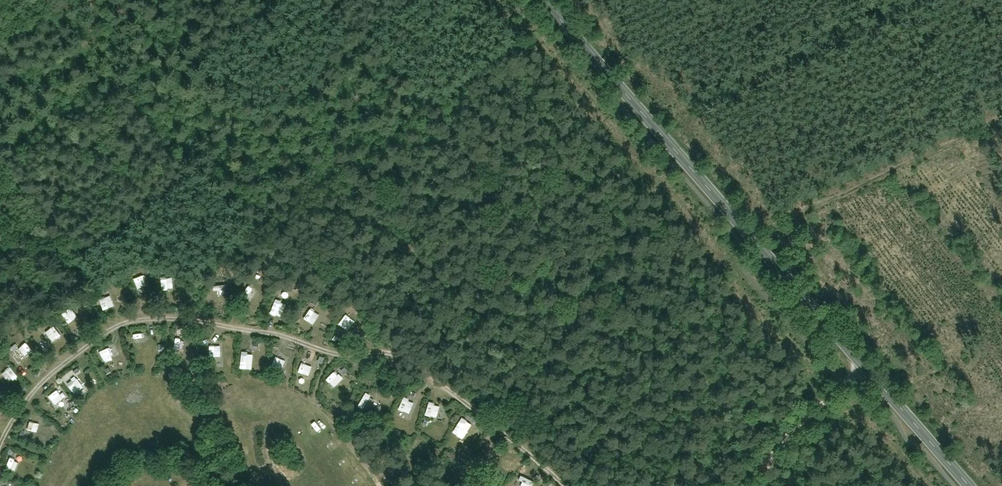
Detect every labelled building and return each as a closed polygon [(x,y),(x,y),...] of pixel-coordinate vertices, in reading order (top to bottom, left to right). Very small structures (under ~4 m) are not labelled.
[(13,383),(21,377),(13,368),(5,374),(13,383)] [(35,435),(40,426),(31,420),(25,429),(35,435)] [(19,458),(17,468),(28,470),(30,460),(19,458)]
